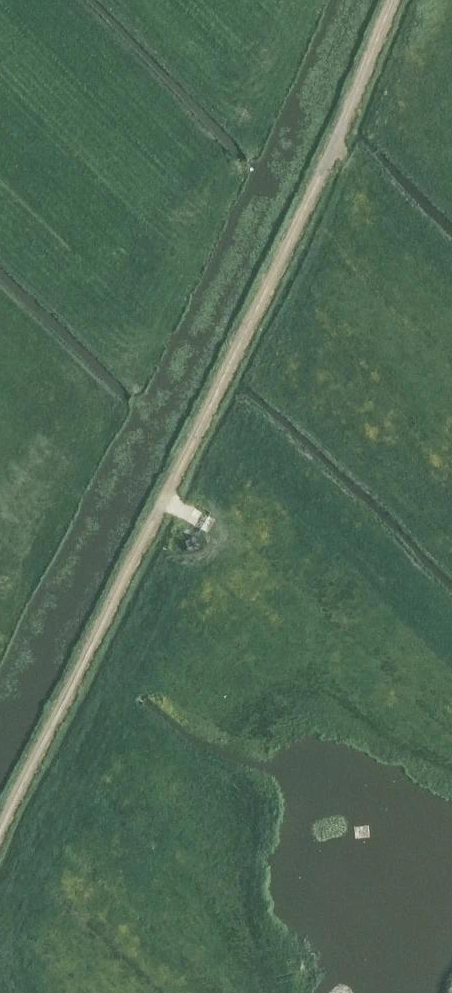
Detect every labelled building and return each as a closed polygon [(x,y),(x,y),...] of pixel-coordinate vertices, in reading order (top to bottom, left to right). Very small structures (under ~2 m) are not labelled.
[(196,536),(185,541),(190,552),(201,548),(196,536)]
